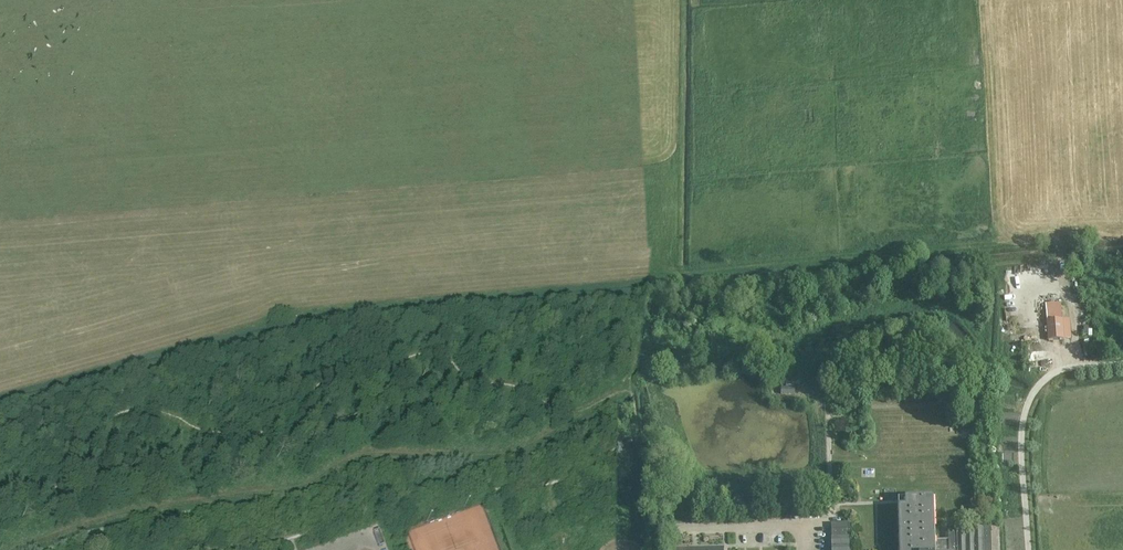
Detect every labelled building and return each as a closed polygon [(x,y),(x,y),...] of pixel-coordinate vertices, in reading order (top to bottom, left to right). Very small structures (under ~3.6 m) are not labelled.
[(1047,311),(1047,321),(1063,320),(1061,302),(1047,303),(1047,310),(1047,311)] [(1047,321),(1049,341),(1064,340),(1063,320),(1047,321)] [(800,378),(786,378),(786,387),(782,387),(781,394),(795,395),(795,386),(800,386),(800,378)] [(934,498),(899,500),(900,549),(992,549),(991,528),(948,530),(949,540),(935,541),(934,498)] [(821,505),(814,505),(815,518),(821,518),(827,518),(827,501),(821,501),(821,505)] [(808,505),(794,506),(794,519),(808,518),(808,505)] [(849,523),(831,524),(832,549),(850,549),(849,523)]
